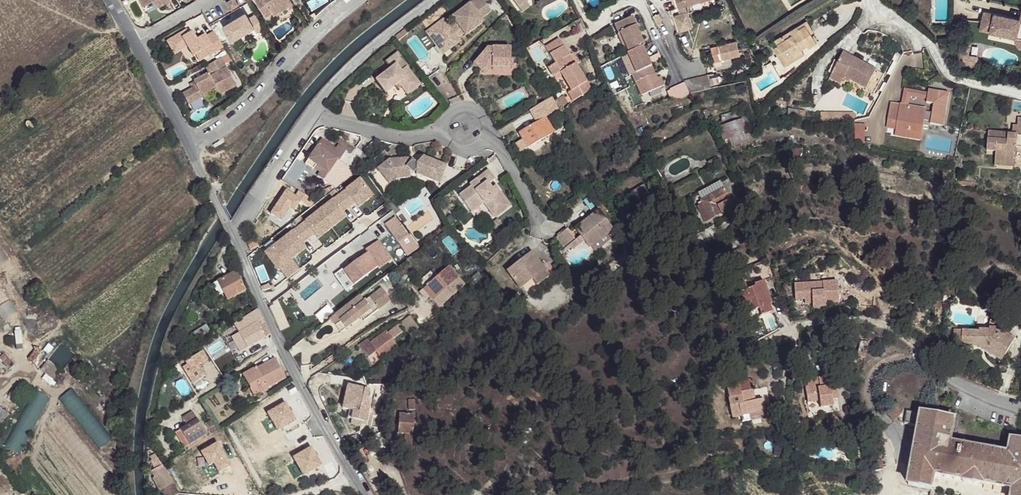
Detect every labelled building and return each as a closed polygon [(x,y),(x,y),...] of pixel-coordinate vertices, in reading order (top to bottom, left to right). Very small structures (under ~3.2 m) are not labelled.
[(231,10),(238,5),(235,0),(230,0),(226,2),(231,10)] [(265,19),(272,15),(273,17),(293,6),(290,0),(253,0),(265,19)] [(451,18),(457,25),(451,29),(444,19),(426,32),(437,46),(445,40),(451,48),(460,41),(458,38),(455,35),(461,31),(463,34),(465,36),(483,22),(481,19),(491,11),(482,0),(481,0),(472,7),(469,4),(451,18)] [(518,8),(527,2),(530,0),(512,0),(518,8)] [(703,0),(676,0),(679,7),(676,8),(669,10),(677,33),(692,28),(685,6),(703,0)] [(527,2),(518,8),(522,13),(530,7),(527,2)] [(1019,22),(1020,19),(983,11),(980,24),(990,27),(989,32),(1015,38),(1020,39),(1020,22),(1019,22)] [(256,32),(263,28),(255,14),(249,18),(245,12),(222,26),(231,42),(254,28),(256,32)] [(619,34),(629,54),(642,47),(644,47),(635,28),(637,27),(632,18),(614,26),(618,34),(619,34)] [(585,29),(580,19),(576,22),(580,32),(585,29)] [(805,25),(811,34),(813,33),(806,21),(796,27),(798,30),(805,25)] [(809,49),(817,44),(811,34),(805,25),(798,30),(796,27),(789,32),(791,36),(785,40),(782,36),(775,41),(778,46),(773,49),(777,55),(782,52),(787,59),(794,55),(797,60),(805,55),(801,50),(807,46),(809,49)] [(405,29),(395,37),(398,41),(408,33),(405,29)] [(223,48),(214,32),(206,37),(200,41),(199,39),(196,41),(191,33),(189,35),(186,30),(172,39),(178,48),(185,44),(187,47),(193,57),(195,56),(199,62),(223,48)] [(167,42),(174,55),(187,47),(185,44),(178,48),(172,39),(167,42)] [(573,101),(591,91),(560,39),(546,47),(556,64),(549,68),(554,77),(561,73),(572,91),(568,93),(573,101)] [(445,40),(437,46),(443,54),(451,48),(445,40)] [(740,55),(736,41),(711,48),(716,70),(732,66),(730,57),(740,55)] [(959,45),(957,64),(976,67),(977,57),(967,56),(969,47),(959,45)] [(635,83),(654,74),(642,47),(629,54),(627,54),(635,72),(631,74),(635,83)] [(487,48),(473,64),(486,75),(492,68),(510,68),(510,49),(487,48)] [(782,52),(777,55),(785,67),(797,60),(794,55),(787,59),(782,52)] [(376,81),(385,93),(395,86),(399,83),(402,87),(407,94),(421,84),(397,53),(385,62),(391,69),(376,81)] [(874,93),(884,75),(844,53),(832,74),(843,79),(844,77),(874,93)] [(631,74),(635,72),(627,54),(621,57),(629,75),(631,74)] [(220,60),(224,65),(231,62),(227,56),(220,60)] [(211,64),(206,67),(211,75),(213,73),(215,76),(209,79),(208,76),(194,84),(196,88),(192,90),(182,96),(188,107),(203,99),(202,96),(215,89),(219,96),(236,87),(224,65),(220,60),(211,64)] [(795,68),(786,76),(788,79),(797,71),(795,68)] [(843,79),(832,74),(830,78),(840,84),(843,79)] [(711,89),(708,75),(684,81),(690,94),(711,89)] [(910,98),(927,100),(928,94),(904,90),(902,105),(908,106),(910,98)] [(902,105),(890,103),(888,120),(897,122),(896,129),(922,133),(924,120),(931,121),(930,124),(943,126),(948,94),(929,91),(928,94),(927,100),(927,103),(934,104),(932,113),(926,112),(919,111),(920,108),(908,106),(902,105)] [(563,96),(555,101),(561,111),(564,109),(562,106),(567,103),(563,96)] [(558,109),(551,98),(530,111),(537,122),(518,133),(522,140),(515,144),(520,152),(554,131),(545,116),(558,109)] [(1018,118),(1017,127),(1013,126),(1012,137),(1008,137),(1008,134),(1005,134),(1005,133),(988,132),(986,151),(995,151),(994,161),(1013,163),(1014,147),(1020,148),(1020,119),(1018,118)] [(742,120),(719,127),(723,139),(729,138),(746,133),(742,120)] [(897,122),(888,120),(887,127),(896,129),(897,122)] [(27,127),(31,131),(35,127),(31,123),(29,122),(27,122),(26,123),(26,125),(27,127)] [(865,124),(854,124),(855,141),(864,143),(865,124)] [(922,133),(896,129),(895,135),(921,139),(922,133)] [(746,133),(729,138),(731,145),(748,140),(746,133)] [(335,189),(355,172),(339,161),(346,150),(338,145),(335,149),(322,139),(318,145),(305,164),(313,170),(316,165),(322,170),(317,177),(332,187),(319,192),(323,197),(335,189)] [(388,160),(377,169),(386,180),(394,174),(398,174),(399,179),(410,178),(409,171),(413,174),(416,171),(415,175),(438,184),(445,167),(422,157),(416,165),(416,163),(409,163),(403,159),(388,160)] [(366,165),(359,159),(354,166),(359,170),(366,165)] [(458,196),(470,212),(483,202),(494,218),(510,206),(498,191),(494,193),(491,189),(488,184),(494,180),(488,171),(470,184),(471,186),(458,196)] [(394,174),(386,180),(389,185),(396,179),(399,179),(398,174),(394,174)] [(698,208),(705,222),(733,207),(719,183),(697,194),(701,202),(697,204),(699,207),(698,208)] [(330,205),(315,216),(326,230),(352,210),(349,207),(355,202),(348,191),(333,202),(330,205)] [(330,205),(333,202),(328,195),(325,198),(330,205)] [(738,207),(735,208),(737,212),(736,212),(741,221),(749,216),(745,208),(740,210),(738,207)] [(598,211),(575,229),(581,236),(584,241),(588,247),(595,242),(599,248),(610,239),(606,233),(612,229),(598,211)] [(326,230),(315,216),(310,221),(320,235),(326,230)] [(393,229),(390,231),(402,248),(414,240),(409,234),(408,235),(395,217),(388,223),(393,229)] [(342,222),(328,233),(336,243),(351,232),(342,222)] [(494,229),(498,234),(505,229),(501,224),(494,229)] [(566,230),(556,238),(566,251),(571,247),(576,243),(575,241),(566,230)] [(575,241),(576,243),(571,247),(573,249),(584,241),(581,236),(575,241)] [(255,239),(247,243),(250,251),(258,247),(255,239)] [(368,252),(343,271),(348,277),(341,283),(343,286),(333,294),(343,307),(353,300),(346,291),(379,266),(379,267),(391,258),(379,241),(366,250),(368,252)] [(531,252),(506,271),(520,289),(532,279),(537,286),(549,276),(531,252)] [(429,296),(440,307),(465,284),(448,266),(423,289),(427,294),(423,297),(426,300),(429,296)] [(335,275),(341,283),(348,277),(342,270),(335,275)] [(245,290),(235,273),(212,285),(218,296),(223,293),(227,300),(245,290)] [(734,287),(737,294),(741,304),(743,303),(747,313),(758,309),(761,316),(772,312),(767,299),(769,298),(762,282),(753,285),(754,288),(746,291),(744,284),(734,287)] [(837,283),(794,285),(795,301),(805,300),(805,297),(812,297),(812,304),(812,308),(825,307),(824,304),(838,303),(837,283)] [(364,293),(335,315),(345,329),(361,317),(375,306),(378,310),(391,301),(381,289),(368,299),(364,293)] [(285,294),(277,300),(282,307),(290,300),(285,294)] [(375,306),(361,317),(364,321),(378,310),(375,306)] [(265,322),(257,310),(234,325),(238,333),(231,337),(240,352),(264,338),(258,326),(265,322)] [(345,329),(335,315),(330,319),(340,333),(345,329)] [(419,330),(409,317),(400,323),(410,336),(419,330)] [(990,321),(989,329),(997,329),(1005,334),(1009,327),(999,321),(990,321)] [(206,325),(193,333),(197,339),(209,331),(206,325)] [(370,344),(362,349),(368,357),(375,352),(381,359),(397,347),(391,339),(401,332),(396,326),(387,333),(386,332),(370,344)] [(954,332),(953,349),(961,350),(961,347),(980,348),(989,348),(989,346),(1004,356),(1014,340),(1005,334),(997,329),(989,329),(989,331),(979,331),(979,333),(954,332)] [(367,340),(359,346),(362,349),(370,344),(367,340)] [(989,348),(980,348),(1001,362),(1004,356),(989,346),(989,348)] [(208,360),(202,351),(188,360),(190,363),(183,368),(192,384),(205,376),(199,366),(208,360)] [(261,393),(268,389),(268,388),(285,378),(275,359),(257,369),(256,368),(243,375),(250,389),(257,385),(261,393)] [(48,360),(40,370),(53,380),(60,370),(48,360)] [(834,384),(830,385),(828,376),(819,378),(819,382),(805,384),(807,399),(819,398),(819,401),(820,408),(832,406),(832,400),(838,399),(834,384)] [(726,385),(733,418),(743,415),(764,411),(763,406),(762,400),(754,402),(751,402),(750,399),(753,399),(749,380),(726,385)] [(254,396),(261,393),(257,385),(250,389),(254,396)] [(352,419),(351,424),(360,426),(361,421),(367,422),(368,415),(367,415),(369,407),(370,399),(367,399),(369,390),(347,386),(342,409),(350,410),(348,418),(352,419)] [(35,390),(4,445),(17,452),(49,397),(35,390)] [(883,409),(894,421),(897,418),(903,412),(892,401),(883,409)] [(764,411),(743,415),(744,422),(772,416),(769,405),(763,406),(764,411)] [(186,451),(207,437),(192,412),(182,418),(187,426),(175,433),(186,451)] [(903,412),(897,418),(900,422),(904,423),(906,412),(903,412)] [(963,494),(1020,494),(1020,442),(1011,441),(1009,455),(950,444),(954,420),(921,415),(921,414),(908,412),(908,413),(906,412),(904,423),(919,425),(908,485),(963,494)] [(413,433),(414,415),(399,414),(398,432),(413,433)] [(205,424),(212,434),(217,431),(211,421),(205,424)] [(413,433),(405,433),(404,446),(412,446),(413,433)] [(344,440),(346,445),(358,441),(356,435),(344,440)] [(398,440),(386,439),(387,455),(399,456),(398,440)] [(179,494),(155,454),(152,456),(153,475),(155,478),(153,480),(162,494),(178,494),(179,494)] [(873,471),(883,470),(882,460),(872,461),(873,471)]
